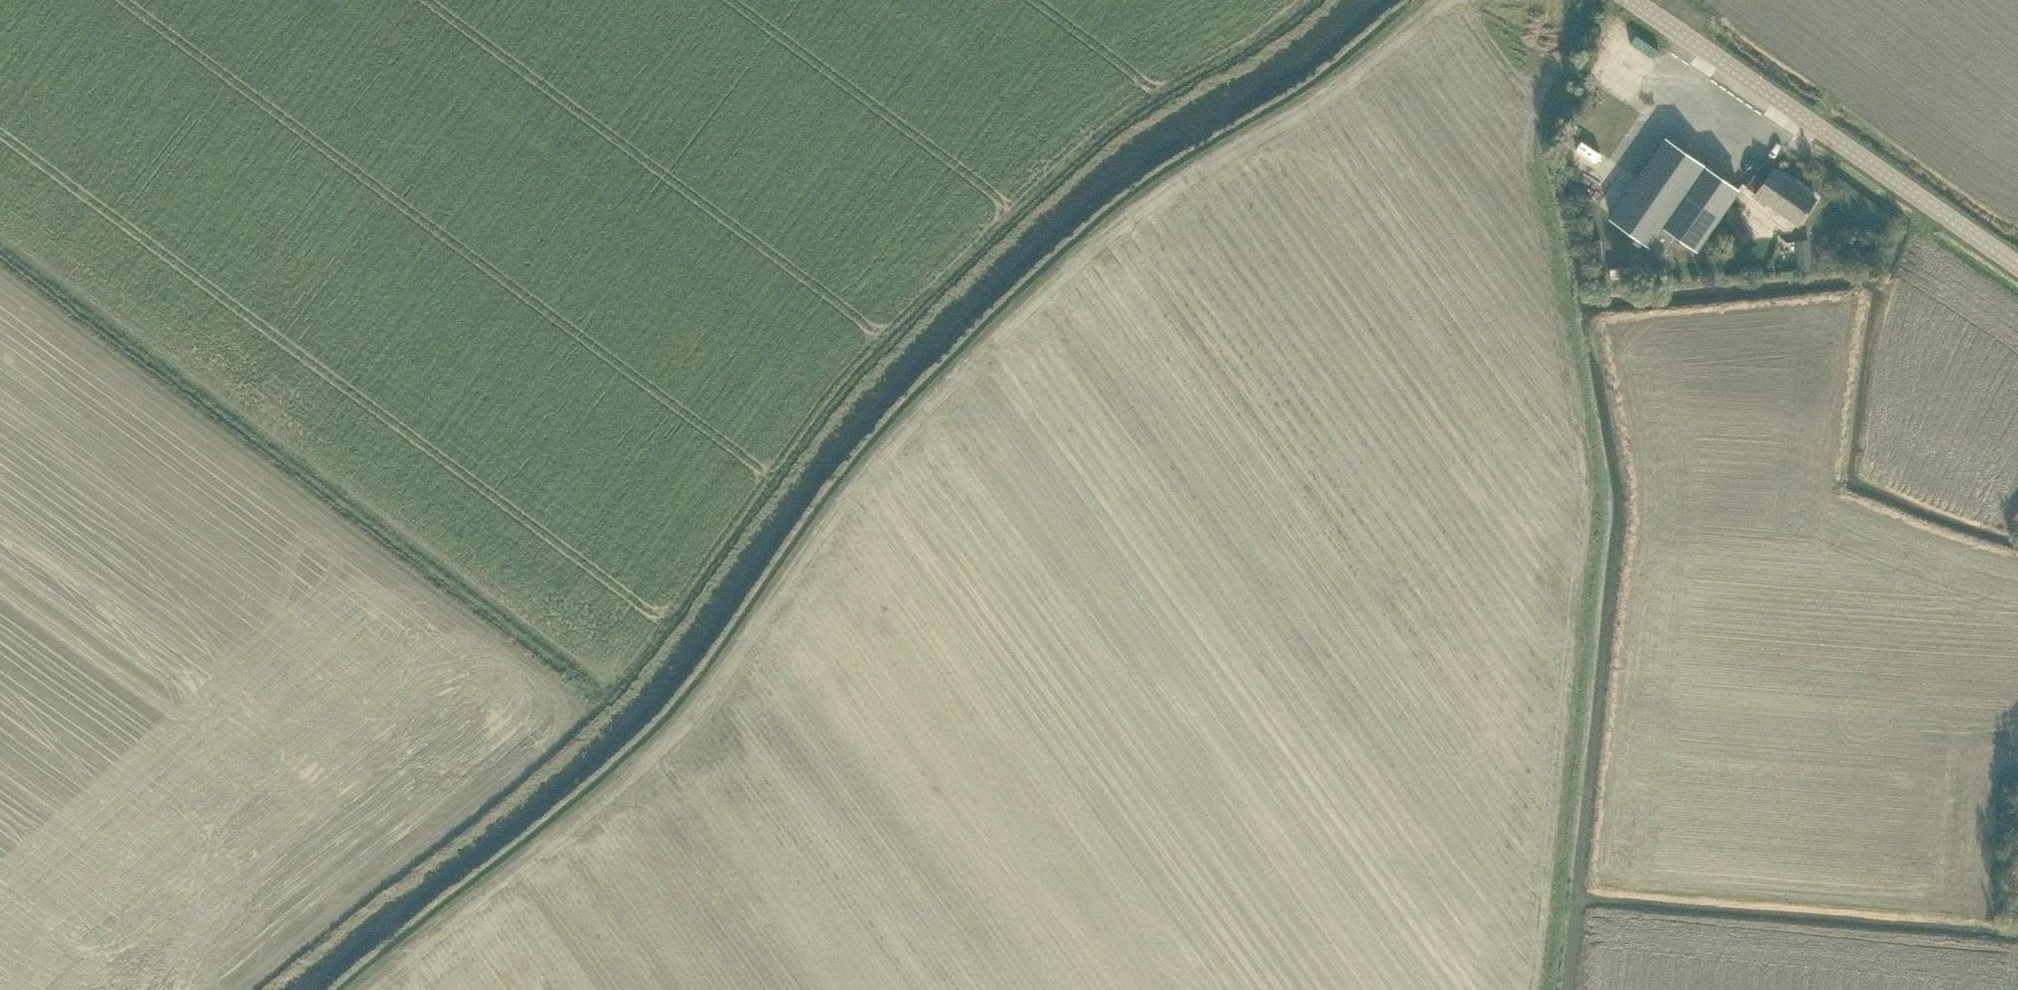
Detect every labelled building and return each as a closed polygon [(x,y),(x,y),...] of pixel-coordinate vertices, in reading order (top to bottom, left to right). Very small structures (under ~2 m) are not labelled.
[(1665,139),(1652,157),(1609,218),(1649,246),(1649,245),(1661,253),(1674,234),(1696,250),(1738,190),(1665,139)] [(1772,170),(1762,163),(1745,187),(1755,194),(1798,224),(1815,199),(1772,170)]
